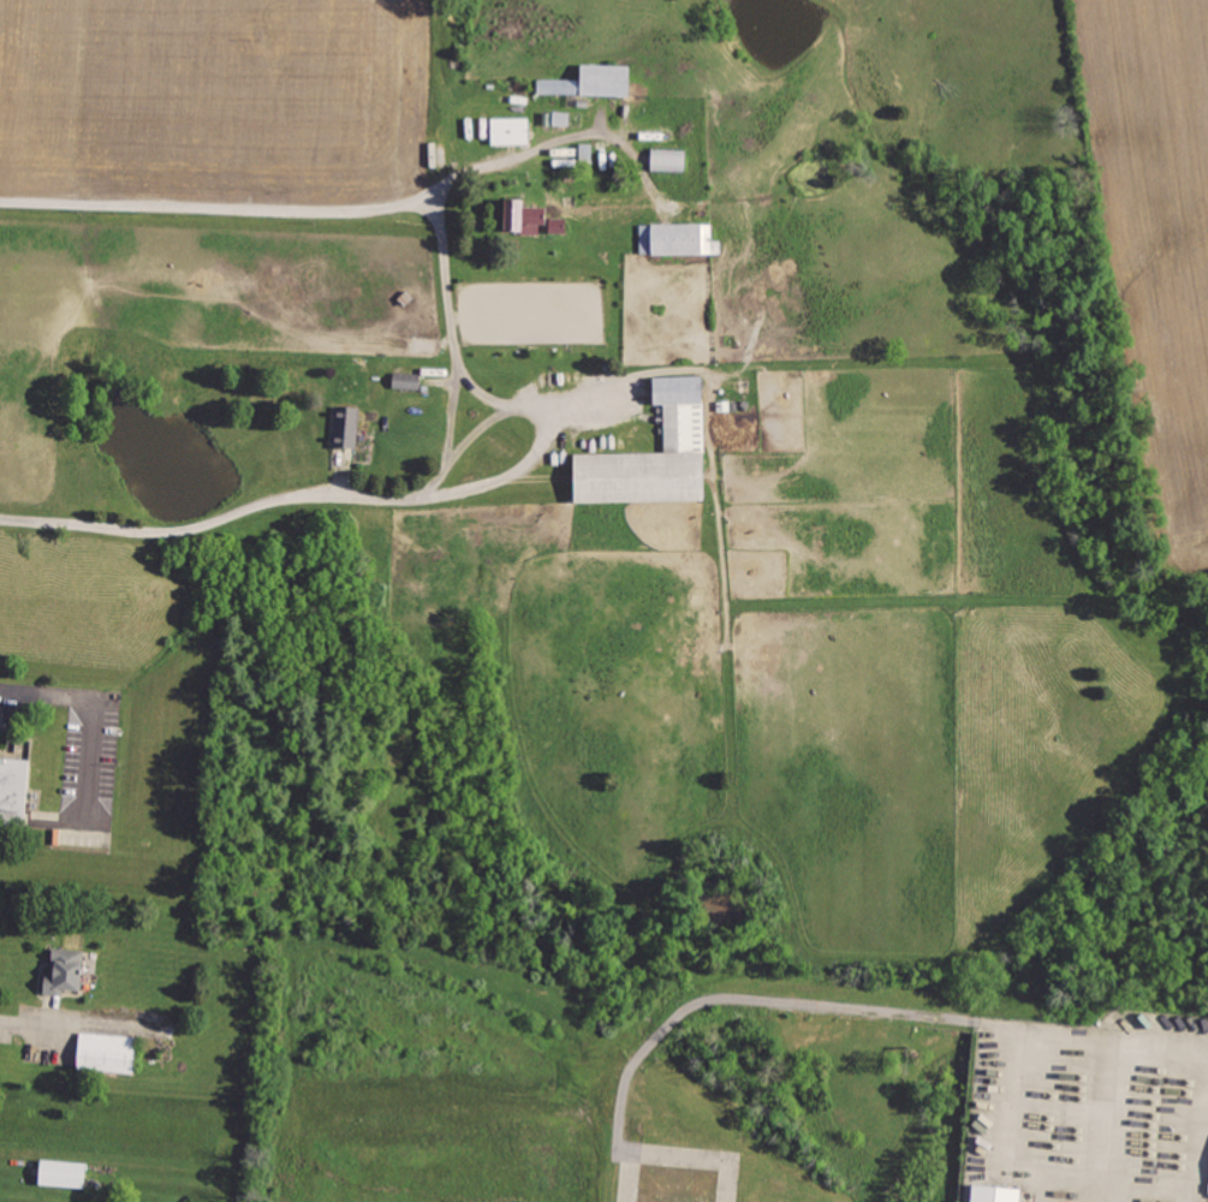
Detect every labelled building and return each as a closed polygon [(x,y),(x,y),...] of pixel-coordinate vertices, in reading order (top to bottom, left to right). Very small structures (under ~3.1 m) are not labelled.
[(579,63),(579,79),(579,96),(631,96),(631,63),(579,63)] [(536,81),(536,97),(579,96),(579,79),(536,81)] [(569,111),(553,111),(553,124),(569,125),(569,111)] [(490,114),(490,144),(517,145),(529,145),(529,115),(490,114)] [(650,147),(650,172),(690,172),(689,145),(650,147)] [(502,197),(501,233),(520,233),(520,208),(520,197),(502,197)] [(520,208),(520,233),(543,234),(543,209),(520,208)] [(566,218),(549,217),(549,232),(566,233),(566,218)] [(641,224),(641,255),(715,255),(715,224),(641,224)] [(421,374),(394,370),(392,386),(419,390),(421,374)] [(573,502),(702,500),(701,377),(660,377),(660,394),(661,446),(572,447),(573,502)] [(334,403),(329,450),(358,453),(363,405),(334,403)] [(25,825),(29,758),(0,757),(0,823),(25,825)] [(52,946),(48,980),(43,980),(42,1000),(81,1002),(85,948),(52,946)] [(81,1030),(78,1051),(77,1067),(133,1073),(138,1036),(81,1030)] [(40,1160),(37,1188),(87,1192),(89,1164),(40,1160)] [(971,1201),(1019,1201),(1020,1188),(972,1183),(971,1201)]
